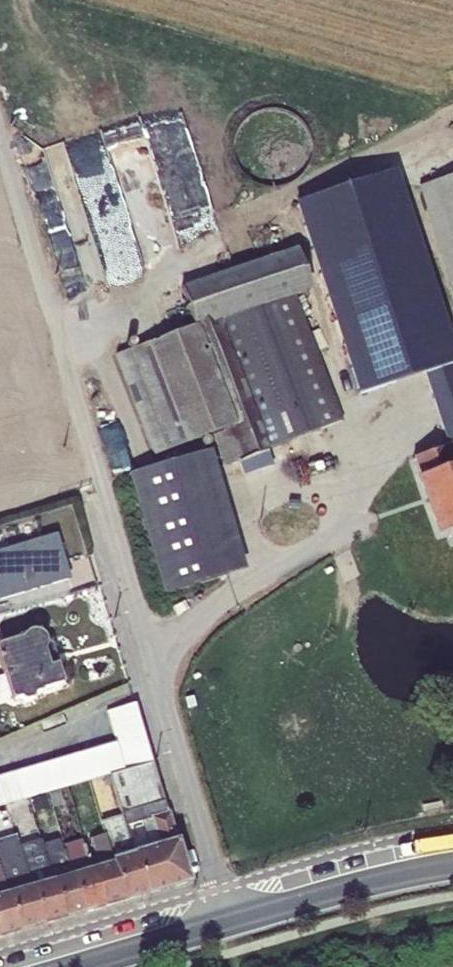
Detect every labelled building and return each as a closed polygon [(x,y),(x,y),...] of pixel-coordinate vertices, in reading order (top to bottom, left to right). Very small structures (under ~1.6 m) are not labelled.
[(397,170),(295,203),(356,395),(423,373),(447,447),(412,458),(419,477),(452,467),(452,367),(452,365),(452,346),(397,170)] [(418,185),(452,297),(452,174),(418,185)] [(311,290),(297,248),(180,286),(192,326),(115,355),(153,455),(213,435),(225,466),(239,462),(243,475),(271,465),(267,451),(268,451),(267,447),(341,420),(296,295),(311,290)] [(210,450),(128,474),(163,594),(245,570),(210,450)] [(419,477),(418,478),(439,535),(452,530),(452,467),(419,477)] [(0,555),(0,600),(67,580),(54,539),(0,555)] [(0,676),(0,700),(10,697),(13,699),(19,697),(24,701),(31,699),(33,692),(38,692),(41,690),(61,684),(56,666),(45,669),(42,658),(45,657),(43,650),(44,648),(44,645),(44,644),(44,641),(42,638),(41,636),(40,635),(38,634),(37,633),(36,633),(33,632),(31,633),(30,633),(26,634),(25,635),(24,636),(22,639),(0,645),(0,666),(3,675),(0,676)] [(152,762),(135,703),(106,712),(115,743),(0,775),(0,807),(29,798),(45,794),(110,775),(152,762)] [(152,762),(110,775),(121,813),(163,800),(152,762)] [(45,794),(29,798),(34,814),(49,809),(45,794)] [(163,800),(121,813),(122,815),(125,826),(143,821),(151,850),(133,855),(144,895),(188,883),(163,800)] [(125,826),(122,815),(101,821),(102,826),(105,836),(124,902),(144,895),(133,855),(125,826)] [(17,933),(41,926),(19,846),(16,835),(0,839),(0,878),(17,933)] [(99,867),(90,869),(101,908),(124,902),(105,836),(91,839),(99,867)] [(58,838),(42,844),(63,919),(82,914),(61,845),(58,838)] [(40,839),(19,846),(41,926),(63,919),(42,844),(40,839)] [(82,839),(61,845),(82,914),(101,908),(90,869),(82,839)] [(0,878),(0,938),(17,933),(0,878)]
